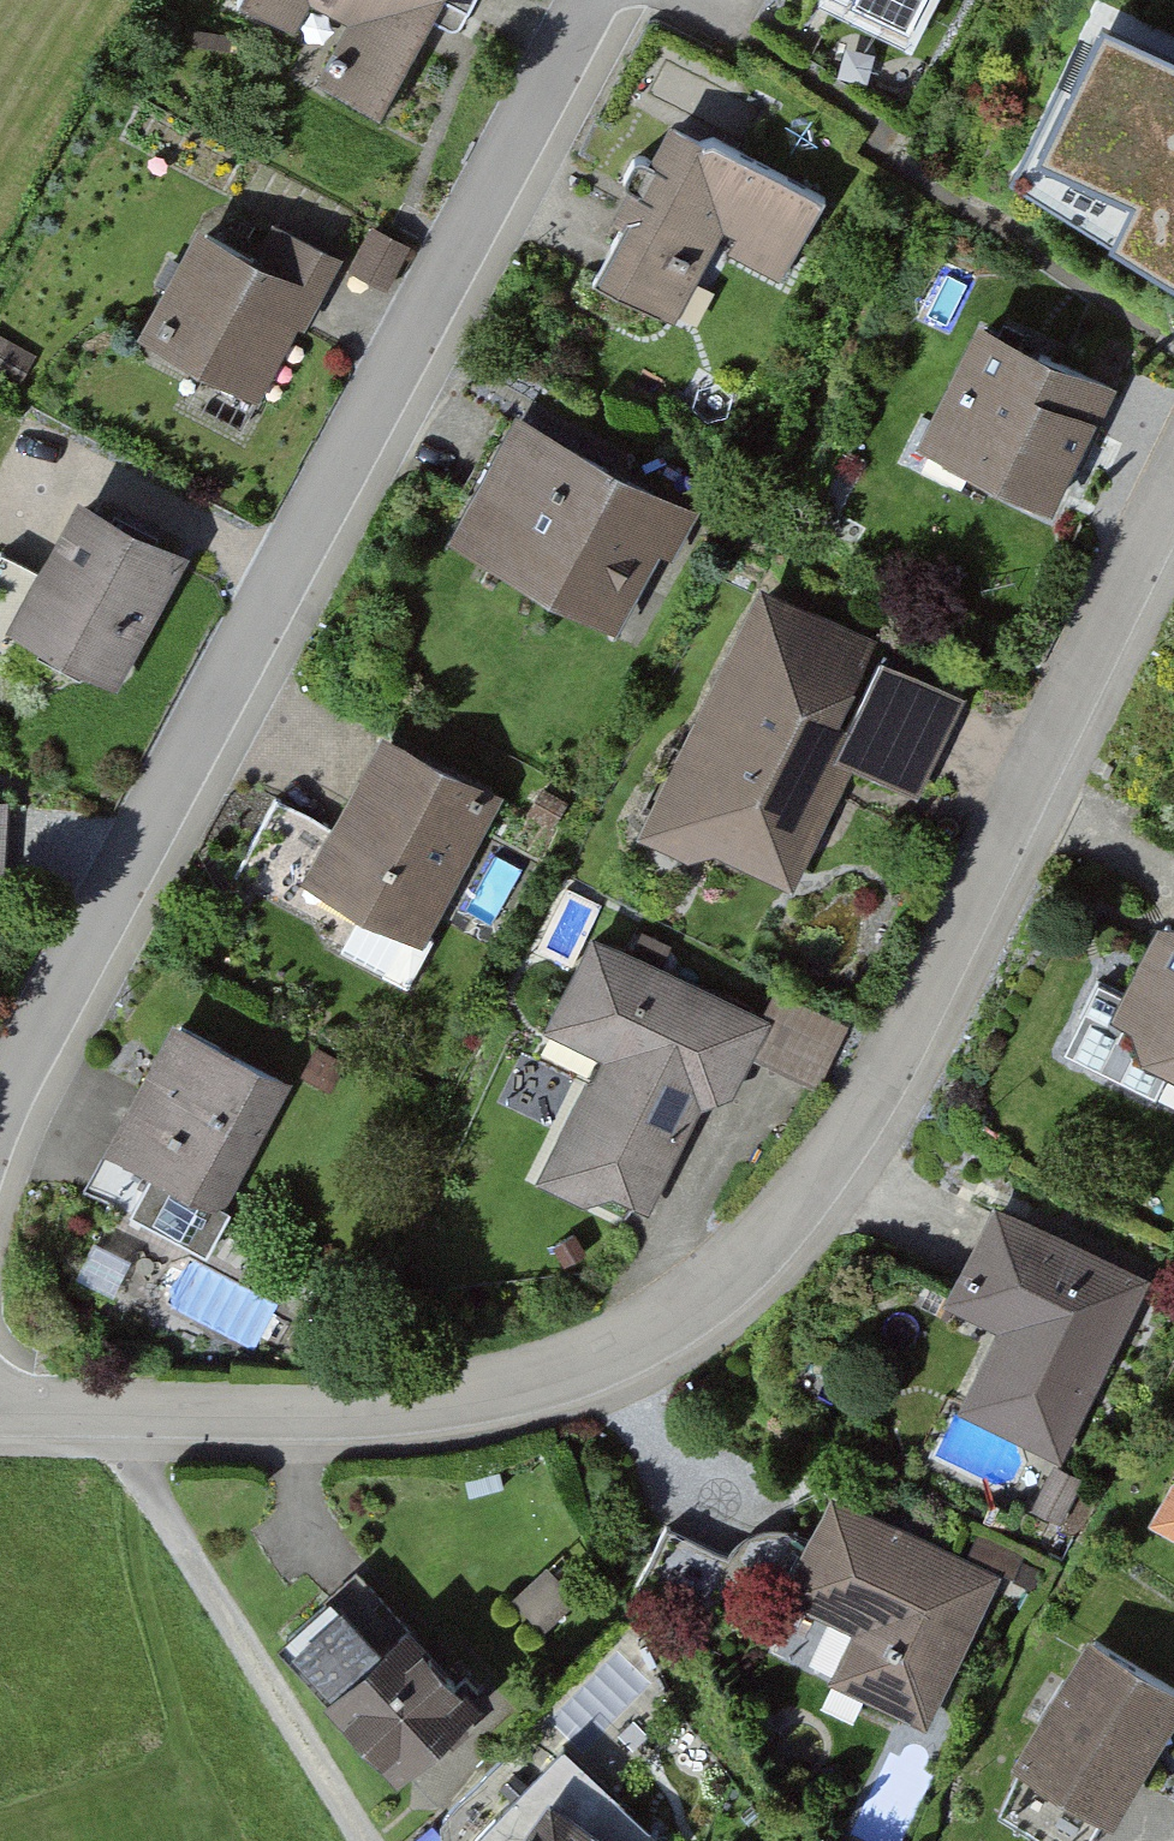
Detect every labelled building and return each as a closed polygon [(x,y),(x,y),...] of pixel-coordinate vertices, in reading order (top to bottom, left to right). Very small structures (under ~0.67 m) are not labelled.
[(234,5),(327,57),(311,85),(385,126),(457,0),(237,0),(234,5)] [(857,10),(918,40),(937,0),(862,0),(857,10)] [(1021,184),(1173,287),(1173,50),(1098,15),(1021,184)] [(835,205),(679,128),(604,279),(690,322),(726,250),(796,285),(835,205)] [(253,266),(194,235),(136,343),(269,413),(348,266),(274,226),(253,266)] [(406,253),(376,239),(360,273),(390,287),(406,253)] [(1118,401),(974,331),(909,463),(1053,534),(1118,401)] [(698,518),(511,423),(448,547),(635,642),(698,518)] [(184,566),(77,507),(7,632),(114,692),(184,566)] [(884,649),(751,590),(639,838),(794,908),(853,778),(926,811),(973,706),(878,663),(884,649)] [(332,825),(283,799),(251,858),(424,951),(506,799),(382,733),(332,825)] [(18,890),(15,804),(0,804),(0,908),(18,890)] [(1107,1040),(1173,1076),(1173,914),(1107,1040)] [(769,1019),(587,939),(540,1046),(595,1070),(552,1167),(657,1213),(707,1098),(730,1108),(769,1019)] [(293,1089),(170,1024),(97,1162),(220,1226),(293,1089)] [(1153,1274),(992,1192),(945,1284),(999,1312),(955,1399),(1062,1453),(1153,1274)] [(1000,1589),(838,1504),(764,1645),(925,1730),(1000,1589)] [(668,1542),(652,1602),(719,1621),(736,1560),(668,1542)] [(368,1580),(283,1640),(380,1776),(465,1715),(368,1580)] [(1082,1638),(1002,1777),(1105,1836),(1173,1716),(1173,1690),(1082,1638)] [(539,1800),(510,1840),(597,1840),(539,1800)]
